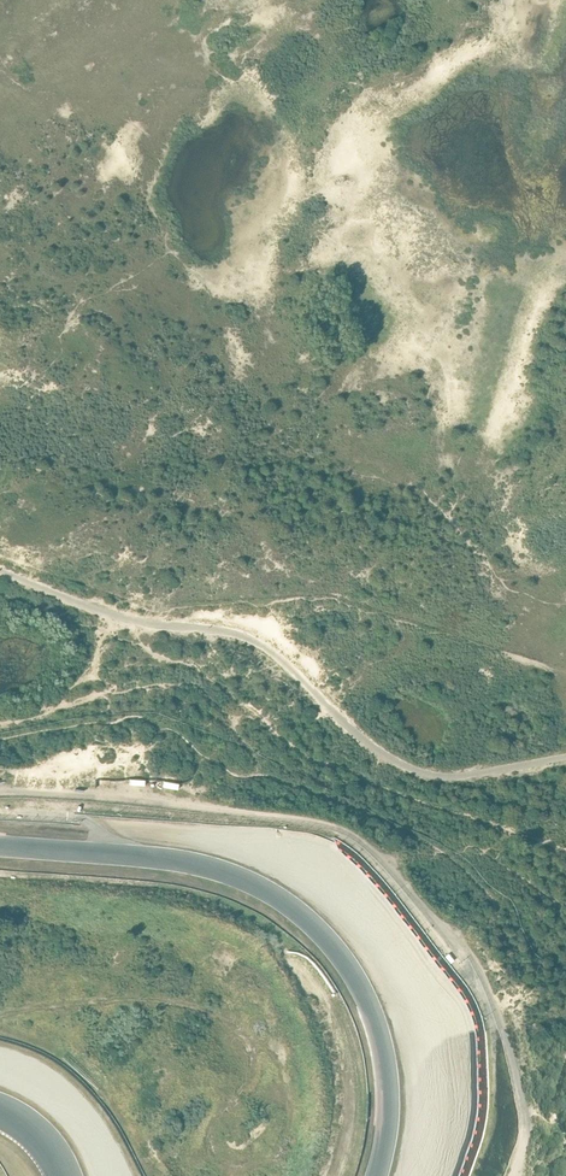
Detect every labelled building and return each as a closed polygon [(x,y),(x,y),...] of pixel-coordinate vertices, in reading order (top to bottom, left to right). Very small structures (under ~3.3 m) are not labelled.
[(444,948),(439,952),(443,958),(449,954),(444,948)]
